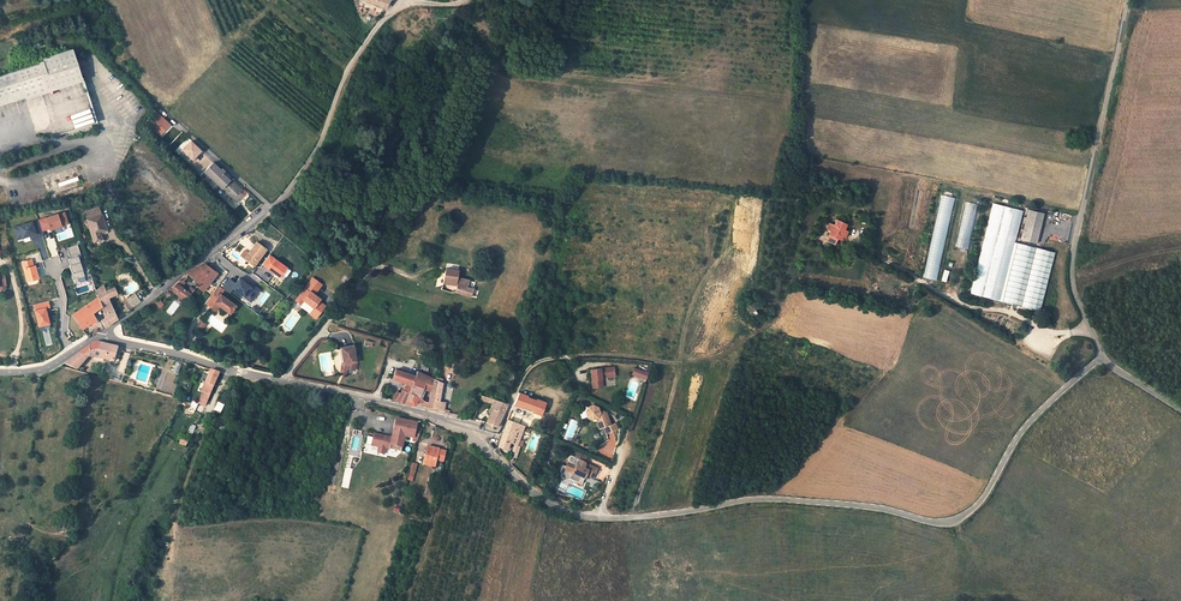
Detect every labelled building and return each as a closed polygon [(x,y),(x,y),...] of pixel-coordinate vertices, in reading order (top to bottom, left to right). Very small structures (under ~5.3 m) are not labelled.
[(337,15),(344,6),(336,0),(315,0),(337,15)] [(363,1),(374,4),(384,9),(390,0),(364,0),(363,1)] [(73,50),(43,60),(43,61),(39,63),(0,75),(0,98),(9,95),(11,102),(46,91),(60,135),(67,132),(97,123),(83,79),(82,79),(73,50)] [(169,124),(156,112),(147,122),(160,135),(169,124)] [(68,137),(98,127),(97,123),(67,132),(68,137)] [(193,161),(203,152),(191,140),(181,150),(193,161)] [(221,189),(233,200),(233,199),(237,203),(244,195),(241,192),(242,190),(230,179),(230,180),(222,173),(224,171),(222,169),(220,170),(213,163),(200,176),(217,193),(221,189)] [(230,198),(227,201),(235,208),(238,205),(230,198)] [(968,249),(978,205),(965,202),(956,247),(968,249)] [(99,207),(85,212),(94,242),(99,240),(102,239),(100,233),(107,230),(99,207)] [(65,211),(39,219),(43,232),(69,224),(65,211)] [(1046,215),(1030,211),(1027,226),(1043,229),(1046,215)] [(839,217),(829,217),(829,223),(824,223),(824,230),(828,230),(828,234),(829,234),(832,237),(832,240),(838,240),(837,234),(841,234),(841,230),(841,228),(843,228),(843,223),(840,223),(839,217)] [(35,221),(13,227),(17,242),(39,236),(35,221)] [(1023,241),(1039,244),(1043,229),(1027,226),(1023,241)] [(108,233),(107,230),(100,233),(102,239),(99,240),(99,242),(104,241),(102,235),(108,233)] [(266,250),(255,241),(242,257),(253,266),(266,250)] [(1017,244),(1004,303),(1004,304),(1044,312),(1058,253),(1017,244)] [(76,284),(86,281),(79,256),(81,255),(78,245),(66,248),(76,284)] [(280,279),(289,268),(270,254),(262,265),(280,279)] [(21,262),(27,283),(39,280),(34,258),(21,262)] [(200,283),(197,287),(203,291),(207,287),(208,285),(218,273),(204,263),(198,266),(187,273),(191,276),(200,283)] [(458,282),(456,292),(472,296),(474,288),(467,287),(468,280),(457,278),(459,271),(446,268),(443,280),(458,282)] [(232,290),(253,303),(261,290),(256,286),(254,288),(239,278),(236,283),(229,278),(223,288),(230,293),(232,290)] [(180,286),(177,283),(171,290),(186,301),(191,294),(188,292),(180,286)] [(108,298),(117,294),(115,287),(106,291),(104,285),(96,290),(96,291),(98,297),(101,306),(103,311),(104,314),(105,318),(101,320),(104,327),(109,325),(109,324),(117,319),(108,298)] [(318,305),(319,303),(313,299),(317,292),(307,286),(303,293),(294,306),(300,309),(302,305),(313,312),(313,313),(319,318),(325,309),(318,305)] [(92,323),(96,320),(93,315),(92,313),(101,306),(98,297),(72,315),(81,329),(91,322),(92,323)] [(38,328),(51,325),(47,308),(50,308),(49,301),(33,305),(38,328)] [(231,312),(216,301),(207,314),(212,318),(215,313),(225,320),(231,312)] [(756,304),(756,303),(755,303),(755,302),(754,302),(753,301),(752,301),(751,301),(750,301),(749,301),(748,301),(747,301),(747,302),(746,302),(745,303),(745,304),(744,304),(744,305),(744,306),(744,307),(744,308),(744,309),(744,310),(745,311),(746,312),(747,313),(748,313),(749,314),(750,314),(751,314),(752,313),(753,313),(757,317),(759,315),(756,311),(756,310),(757,309),(757,308),(757,307),(757,306),(757,305),(756,304)] [(129,311),(132,308),(129,302),(127,302),(122,305),(124,311),(129,311)] [(93,315),(101,310),(103,315),(104,314),(103,311),(101,306),(92,313),(93,315)] [(316,323),(319,318),(313,313),(309,318),(316,323)] [(200,320),(196,326),(203,330),(206,324),(200,320)] [(447,342),(443,340),(438,354),(442,356),(447,342)] [(64,363),(77,369),(88,356),(91,357),(93,357),(112,362),(116,347),(98,342),(92,343),(64,363)] [(353,345),(340,347),(343,363),(347,363),(346,369),(354,370),(356,361),(354,354),(353,345)] [(441,358),(434,355),(430,366),(438,369),(441,358)] [(614,366),(590,368),(592,387),(602,385),(601,376),(615,374),(614,366)] [(640,375),(641,371),(633,368),(631,374),(646,379),(646,377),(640,375)] [(412,384),(415,376),(396,369),(393,378),(401,381),(406,383),(403,390),(402,390),(400,393),(396,400),(404,403),(412,384)] [(210,370),(200,391),(205,393),(201,403),(205,404),(208,395),(219,373),(210,370)] [(427,376),(417,370),(415,376),(412,384),(404,403),(415,406),(416,402),(419,397),(422,389),(427,376)] [(427,376),(422,389),(431,391),(434,378),(431,377),(427,376)] [(434,378),(431,391),(428,402),(425,401),(424,404),(423,407),(438,409),(439,401),(442,382),(434,378)] [(485,401),(494,404),(497,399),(486,396),(485,401)] [(494,404),(486,422),(497,427),(508,403),(497,399),(494,404)] [(194,411),(200,414),(204,407),(198,403),(194,411)] [(606,432),(618,428),(615,421),(611,423),(608,415),(604,416),(603,414),(604,413),(603,409),(599,411),(598,406),(592,405),(587,407),(585,411),(587,416),(592,418),(593,419),(595,420),(596,419),(600,428),(604,426),(606,432)] [(498,446),(508,450),(510,442),(517,445),(525,426),(515,422),(517,416),(510,414),(508,419),(498,446)] [(420,443),(425,430),(419,429),(419,427),(415,426),(416,424),(399,419),(397,428),(408,431),(407,436),(395,433),(394,438),(391,437),(391,438),(387,437),(387,436),(376,433),(374,442),(382,444),(381,446),(380,450),(386,452),(387,448),(403,452),(407,437),(416,439),(415,442),(420,443)] [(438,449),(426,447),(423,464),(434,467),(435,463),(435,460),(442,461),(444,451),(438,449)] [(511,464),(517,448),(514,447),(509,461),(511,464)] [(592,456),(582,452),(580,458),(585,461),(589,463),(592,456)] [(598,478),(602,469),(591,464),(590,465),(589,463),(585,461),(584,464),(580,465),(573,462),(570,467),(568,466),(565,471),(565,472),(566,476),(565,476),(566,479),(567,478),(568,482),(574,479),(583,483),(586,477),(588,478),(590,477),(591,475),(598,478)] [(413,481),(418,463),(412,462),(407,480),(413,481)]
